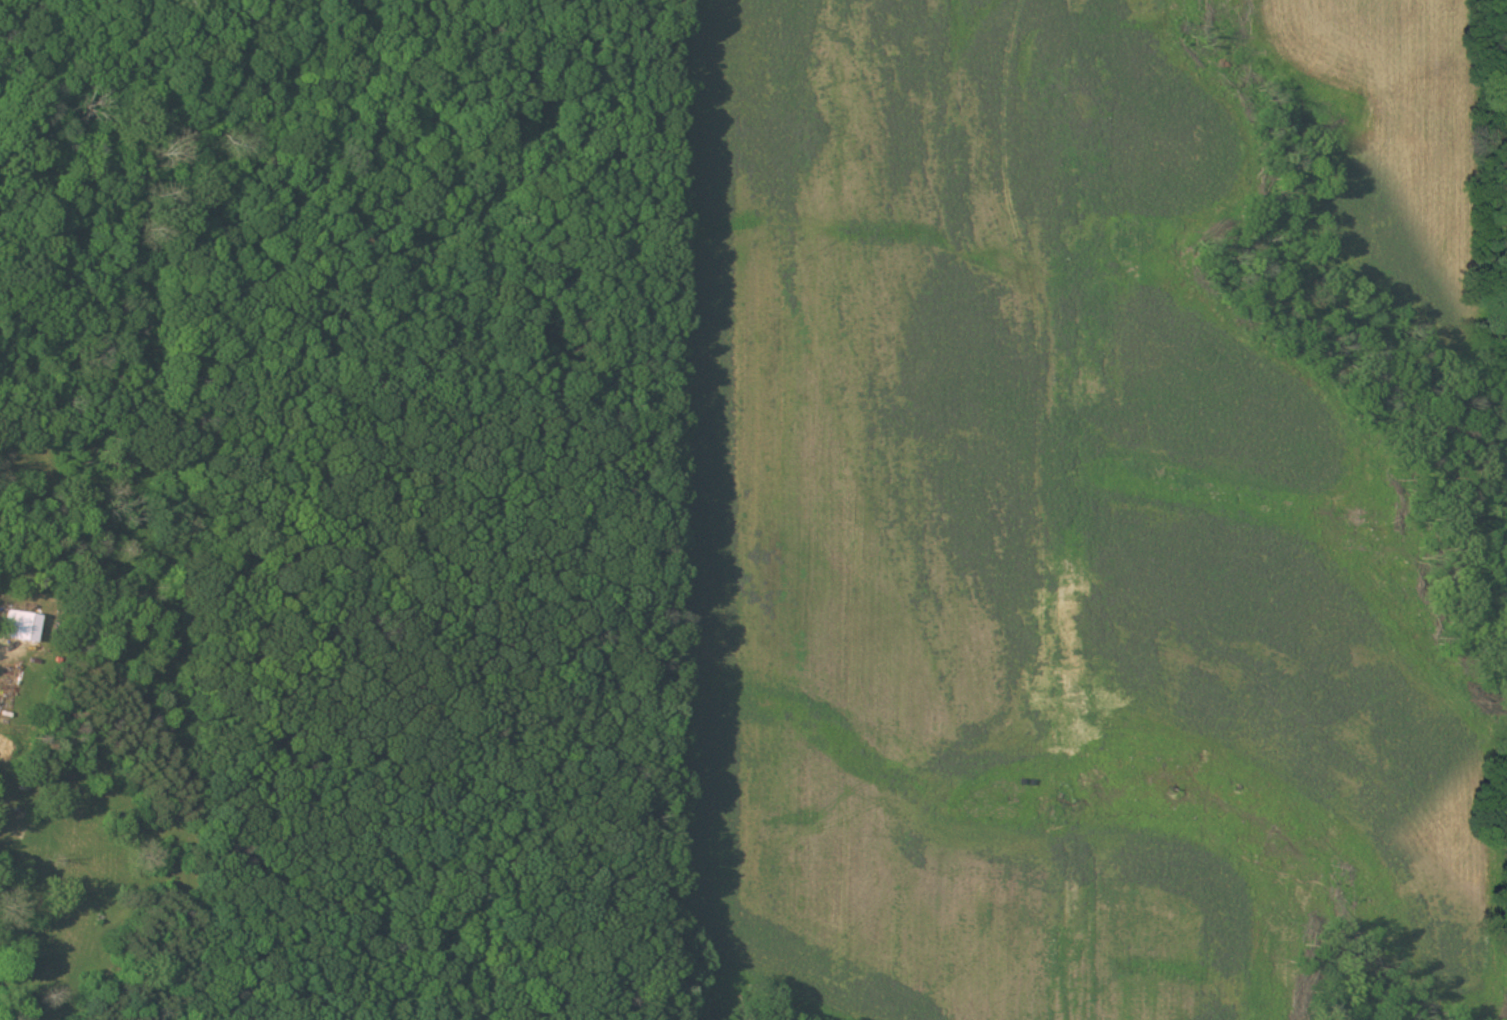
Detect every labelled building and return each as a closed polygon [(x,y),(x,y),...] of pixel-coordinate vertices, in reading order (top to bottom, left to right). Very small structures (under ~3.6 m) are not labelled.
[(2,640),(37,643),(39,615),(5,612),(2,640)]
